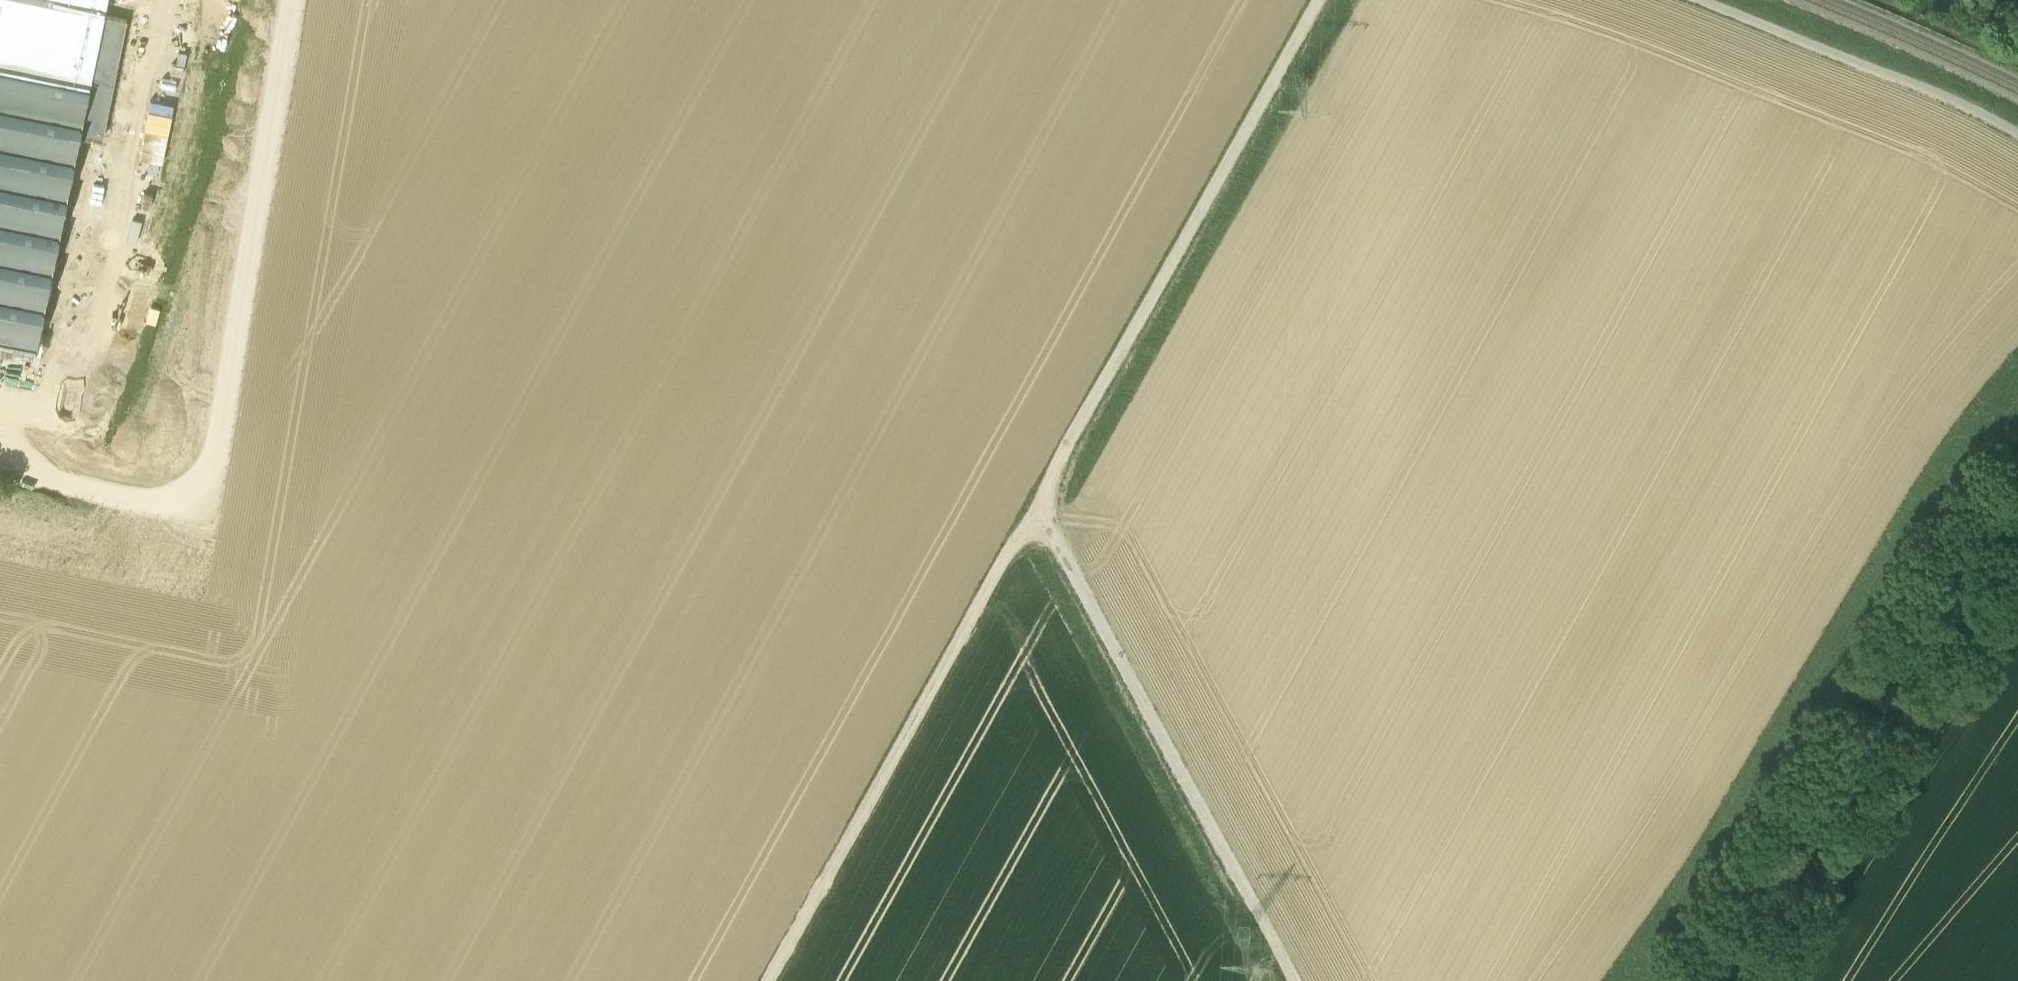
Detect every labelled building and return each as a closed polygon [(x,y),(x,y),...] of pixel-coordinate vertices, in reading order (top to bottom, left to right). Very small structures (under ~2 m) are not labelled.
[(39,344),(80,142),(94,145),(120,16),(106,13),(108,0),(0,0),(0,336),(39,344)]
